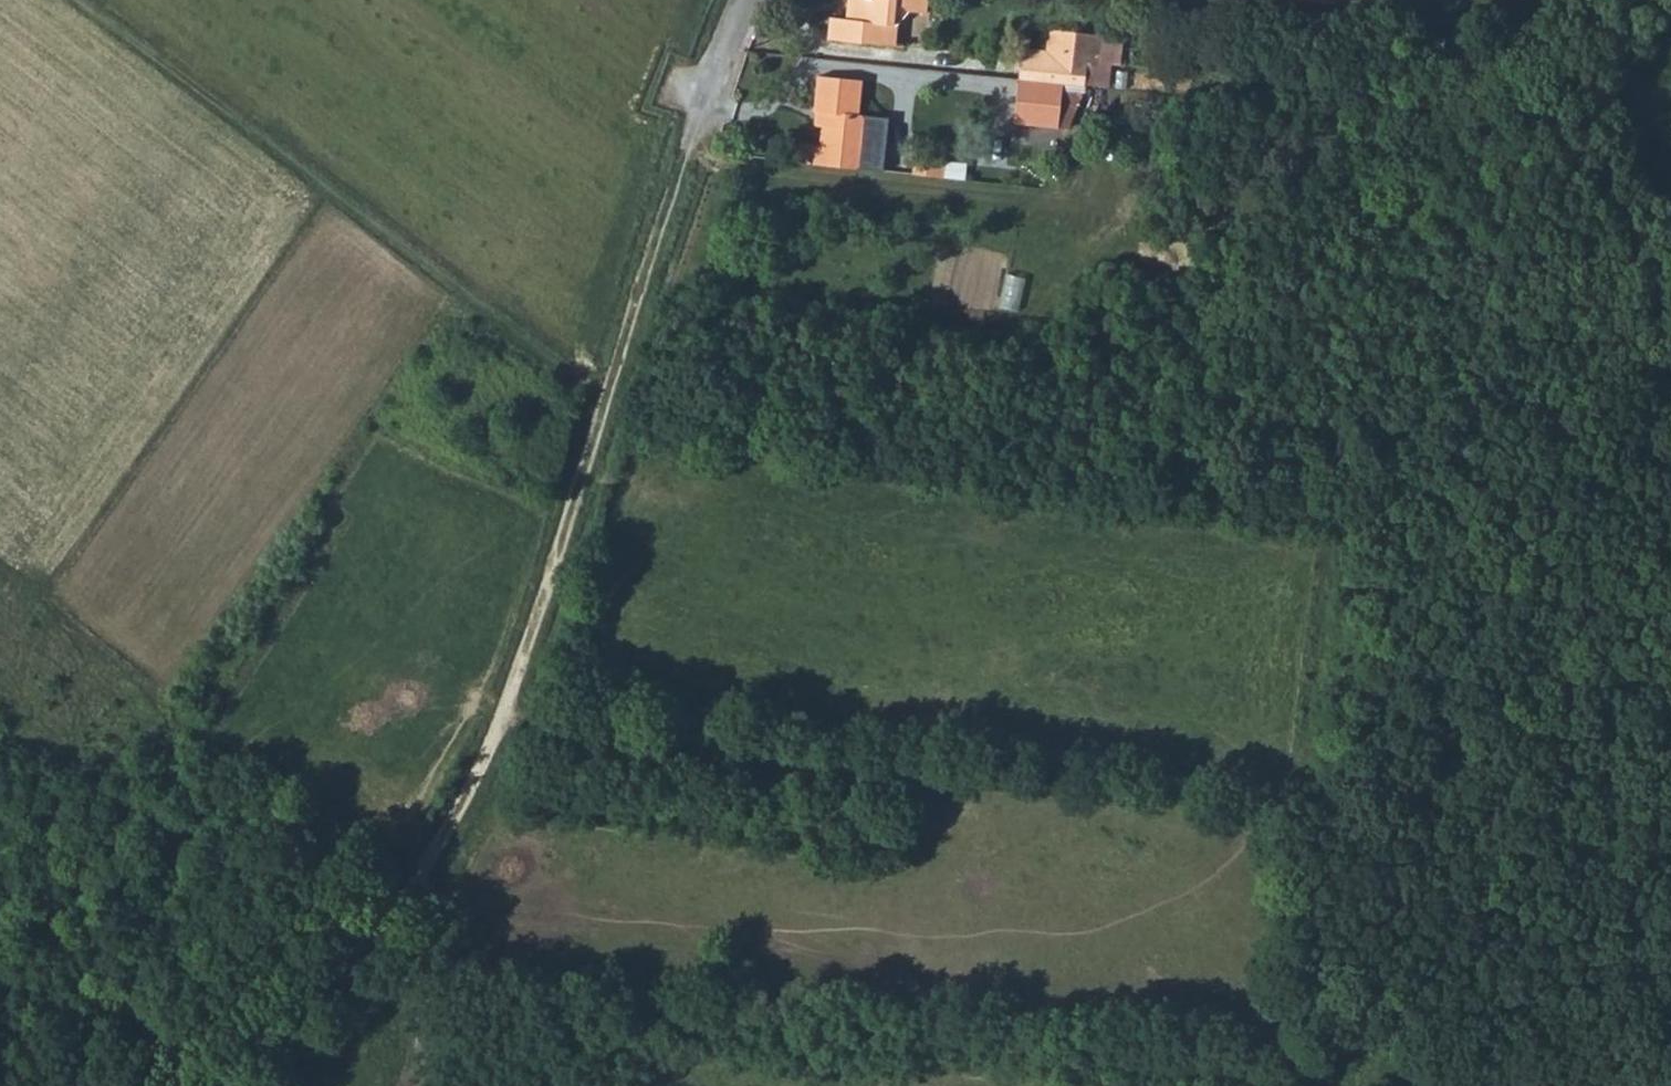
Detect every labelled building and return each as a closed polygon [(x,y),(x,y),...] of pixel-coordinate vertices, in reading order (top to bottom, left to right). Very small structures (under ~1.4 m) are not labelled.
[(896,46),(897,25),(909,13),(926,15),(928,0),(847,0),(845,19),(829,18),(827,40),(896,46)] [(1018,80),(1061,84),(1084,87),(1104,38),(1047,31),(1044,52),(1020,49),(1018,80)] [(793,164),(861,170),(866,117),(856,116),(860,80),(816,76),(812,113),(822,114),(819,146),(795,144),(793,164)] [(1018,80),(1013,123),(1058,127),(1061,84),(1018,80)] [(912,175),(924,176),(925,157),(913,156),(912,175)] [(924,176),(942,178),(943,158),(925,157),(924,176)]
